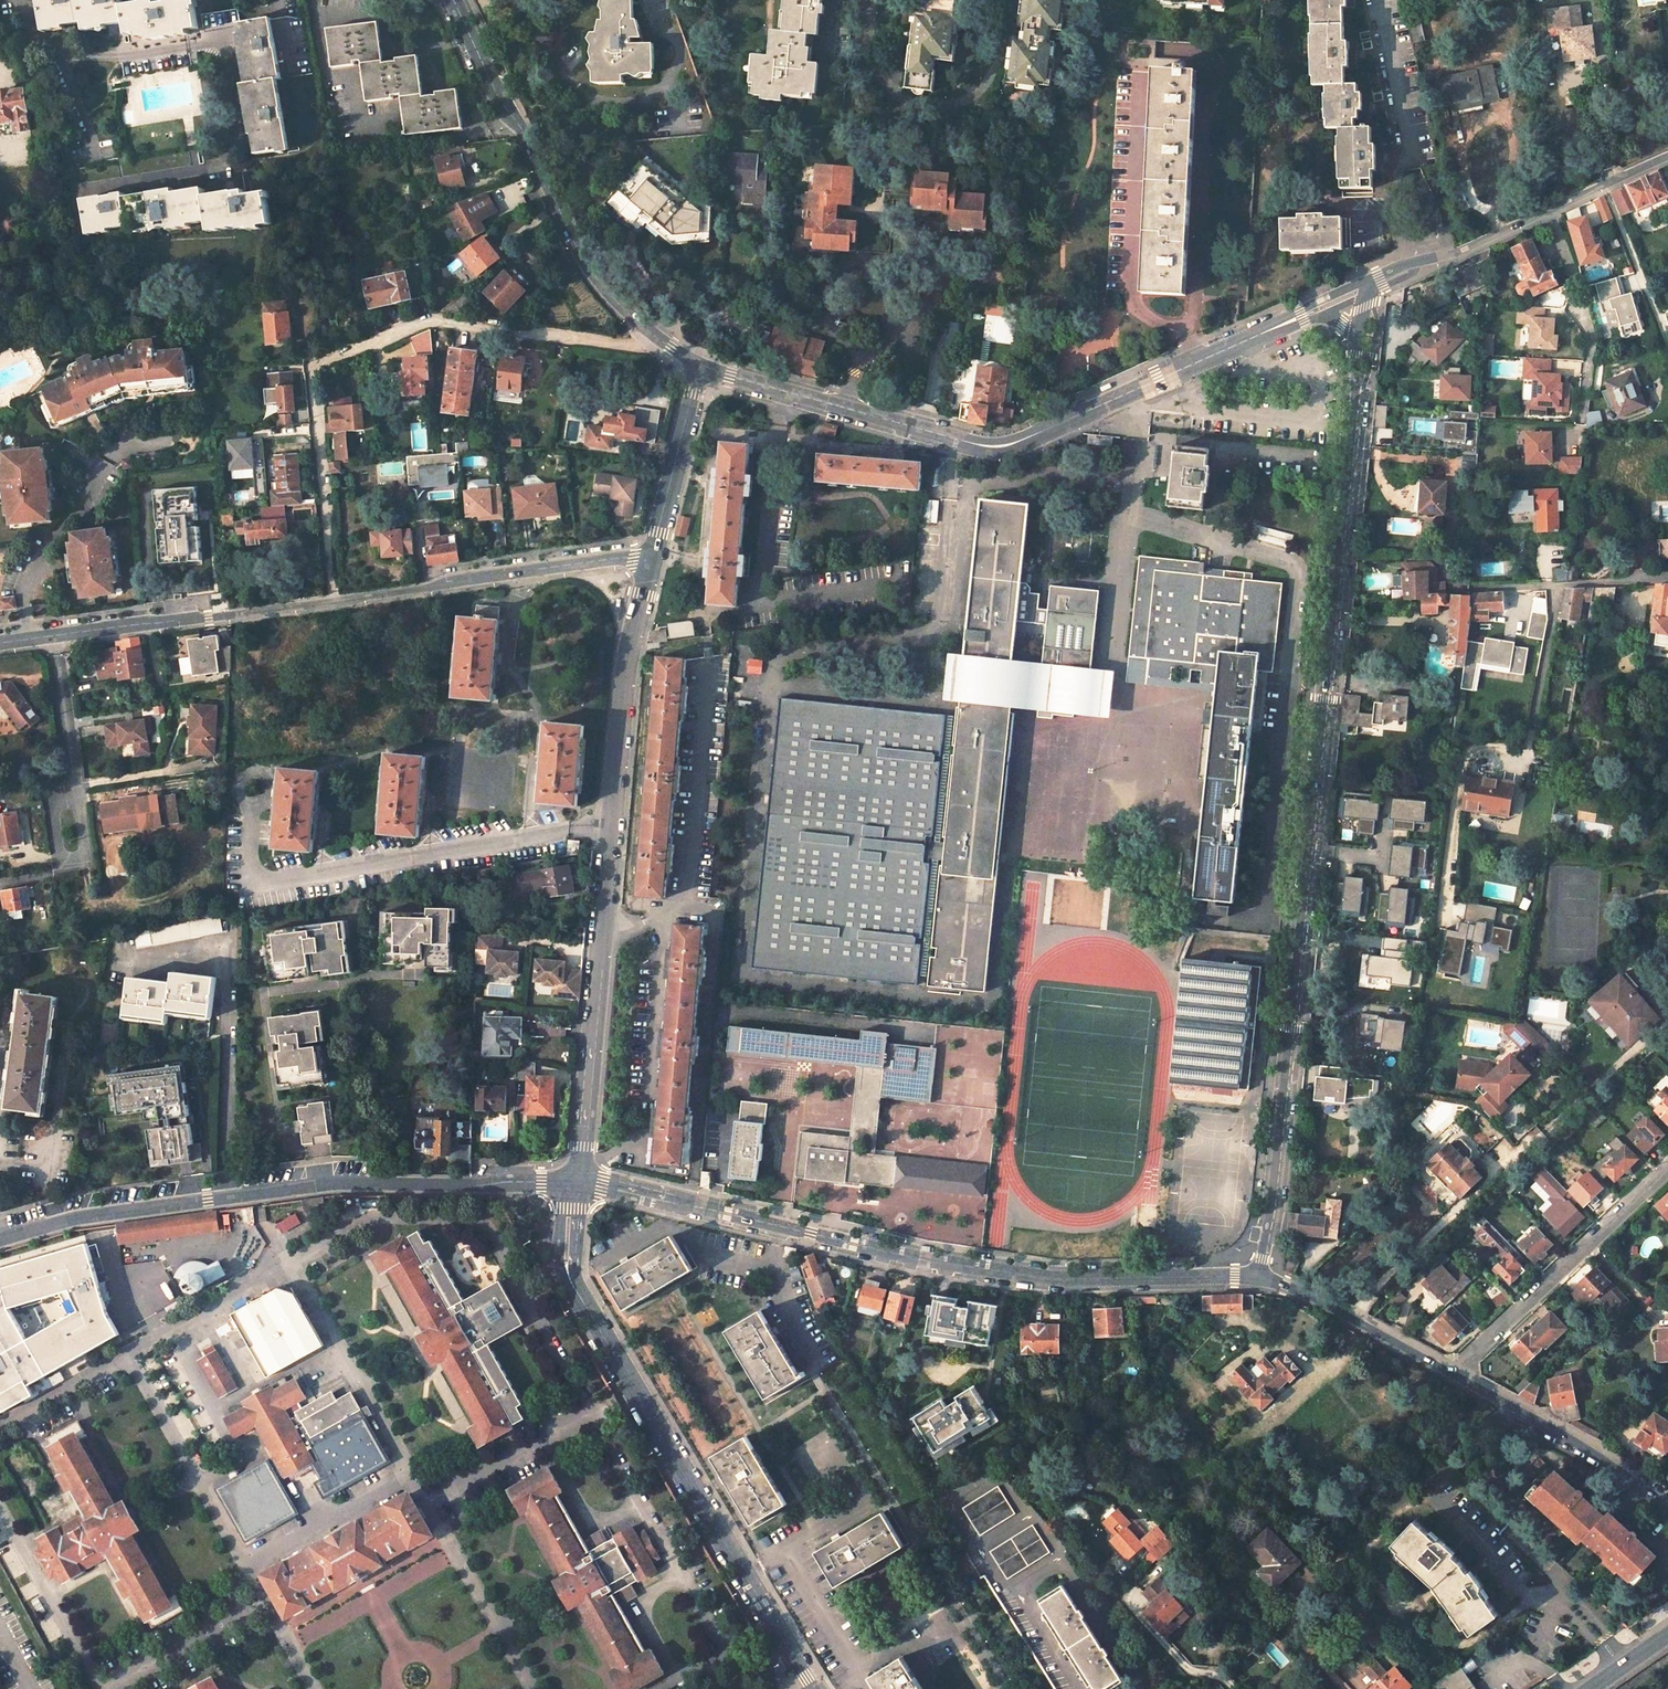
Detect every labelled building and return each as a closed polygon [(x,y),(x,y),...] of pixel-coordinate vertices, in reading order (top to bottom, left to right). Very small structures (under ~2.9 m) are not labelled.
[(45,31),(57,29),(65,27),(65,25),(85,22),(81,0),(40,0),(45,31)] [(85,22),(86,31),(106,28),(106,25),(113,24),(126,22),(123,7),(122,0),(81,0),(85,22)] [(123,7),(126,22),(128,35),(138,33),(138,37),(148,36),(149,40),(189,34),(188,30),(198,29),(196,15),(193,0),(187,0),(165,3),(164,0),(157,0),(154,1),(141,3),(141,4),(123,7)] [(637,29),(640,28),(638,19),(635,19),(634,0),(608,0),(608,8),(605,11),(605,21),(605,33),(598,33),(593,34),(590,39),(594,46),(595,46),(593,53),(596,60),(594,60),(591,67),(595,73),(599,72),(599,84),(625,83),(624,77),(624,72),(631,71),(631,74),(637,78),(644,74),(643,70),(654,70),(654,43),(642,43),(642,39),(642,38),(640,39),(637,29)] [(803,0),(785,0),(785,1),(784,10),(789,10),(787,24),(787,31),(786,41),(778,40),(772,40),(770,56),(758,55),(755,93),(755,95),(764,96),(764,99),(783,100),(783,96),(783,90),(795,91),(803,0)] [(820,13),(824,13),(825,4),(823,4),(823,0),(803,0),(795,91),(805,92),(817,93),(819,64),(811,63),(808,63),(806,62),(809,33),(814,34),(818,34),(820,13)] [(925,15),(919,14),(919,20),(913,19),(910,48),(909,51),(915,52),(913,65),(907,64),(904,88),(931,92),(934,72),(933,73),(928,72),(929,60),(934,61),(952,63),(957,27),(958,19),(953,18),(955,0),(926,0),(925,15)] [(1065,0),(1021,0),(1019,21),(1024,22),(1023,27),(1021,40),(1016,39),(1015,43),(1011,43),(1010,49),(1006,76),(1010,77),(1010,82),(1017,83),(1016,89),(1038,92),(1038,86),(1049,87),(1055,44),(1049,43),(1051,31),(1062,32),(1065,0)] [(1312,26),(1344,25),(1344,8),(1355,7),(1355,0),(1311,0),(1312,26)] [(1547,9),(1549,31),(1550,31),(1561,29),(1561,31),(1582,28),(1579,5),(1547,9)] [(270,19),(240,25),(242,34),(239,35),(243,58),(245,72),(247,85),(277,79),(281,79),(270,19)] [(1407,22),(1412,44),(1424,40),(1419,19),(1407,22)] [(16,22),(3,29),(7,36),(20,30),(16,22)] [(378,22),(328,29),(333,68),(355,65),(354,62),(361,61),(362,64),(383,61),(383,59),(378,22)] [(1312,26),(1314,86),(1326,86),(1346,85),(1346,68),(1357,68),(1356,50),(1349,51),(1348,42),(1345,42),(1344,25),(1312,26)] [(1561,34),(1564,61),(1575,60),(1576,65),(1585,64),(1584,59),(1595,57),(1592,27),(1582,28),(1561,31),(1561,34)] [(811,63),(814,34),(809,33),(806,62),(808,63),(811,63)] [(383,61),(362,64),(367,102),(394,101),(393,98),(402,97),(423,94),(423,93),(418,56),(397,59),(396,55),(394,52),(383,59),(383,61)] [(753,54),(749,93),(755,93),(758,55),(753,54)] [(1441,80),(1446,104),(1457,101),(1481,96),(1483,103),(1484,102),(1499,99),(1493,72),(1492,66),(1466,71),(1467,75),(1441,80)] [(1151,119),(1142,293),(1186,296),(1196,71),(1154,69),(1151,119)] [(247,85),(244,85),(249,114),(253,135),(255,135),(258,154),(288,149),(277,79),(247,85)] [(1327,120),(1327,129),(1340,129),(1360,128),(1359,120),(1371,119),(1371,102),(1362,102),(1362,93),(1358,94),(1358,85),(1346,85),(1326,86),(1327,112),(1327,120)] [(423,94),(402,97),(407,136),(462,129),(457,89),(437,92),(435,87),(423,93),(423,94)] [(0,91),(0,108),(0,110),(0,125),(15,123),(16,133),(31,131),(28,112),(29,112),(25,89),(11,92),(11,89),(0,91)] [(1565,97),(1567,106),(1578,104),(1577,95),(1565,97)] [(1340,129),(1341,189),(1343,189),(1372,189),(1373,189),(1373,171),(1385,171),(1384,154),(1376,154),(1376,145),(1372,145),(1372,128),(1368,128),(1368,126),(1363,126),(1364,128),(1360,128),(1340,129)] [(759,156),(730,154),(728,183),(744,184),(743,199),(754,200),(754,202),(766,203),(768,168),(758,167),(759,156)] [(450,157),(437,160),(445,190),(465,185),(459,159),(451,161),(450,157)] [(710,241),(712,204),(691,203),(678,192),(675,196),(662,184),(665,181),(641,161),(605,204),(615,217),(617,219),(618,220),(620,222),(623,224),(625,226),(627,227),(629,228),(632,230),(636,231),(640,234),(645,228),(657,238),(659,235),(673,244),(710,241)] [(839,222),(840,205),(845,205),(849,206),(850,197),(852,170),(816,167),(815,176),(815,186),(811,186),(811,193),(807,193),(805,193),(804,211),(808,211),(807,239),(815,240),(814,249),(839,250),(848,251),(849,242),(855,243),(857,224),(844,223),(839,222)] [(1626,186),(1637,209),(1638,210),(1667,196),(1667,192),(1658,171),(1626,186)] [(990,197),(962,195),(962,180),(955,180),(954,176),(923,174),(922,193),(920,193),(919,206),(931,207),(930,209),(940,210),(948,210),(958,211),(958,215),(957,231),(966,232),(967,226),(991,228),(992,215),(989,214),(990,197)] [(1626,186),(1611,192),(1623,216),(1637,209),(1626,186)] [(154,194),(125,199),(129,224),(131,232),(170,226),(171,230),(191,226),(191,224),(210,220),(206,198),(204,190),(176,195),(175,191),(154,194)] [(210,197),(206,198),(210,220),(211,231),(241,226),(241,229),(251,227),(252,229),(262,227),(262,226),(272,224),(267,199),(270,199),(269,193),(266,193),(252,196),(247,197),(246,192),(229,194),(210,197)] [(814,249),(815,240),(807,239),(808,211),(804,211),(805,193),(803,193),(801,221),(804,221),(803,244),(809,245),(809,251),(838,254),(839,250),(814,249)] [(112,197),(84,202),(89,234),(110,230),(110,228),(129,224),(125,199),(124,195),(112,197)] [(496,214),(485,196),(456,207),(458,211),(448,217),(463,243),(484,232),(479,223),(496,214)] [(1604,196),(1595,200),(1604,223),(1614,219),(1604,196)] [(1282,219),(1283,251),(1343,249),(1343,248),(1342,219),(1342,218),(1325,219),(1325,206),(1307,207),(1308,215),(1299,215),(1299,219),(1282,219)] [(1578,208),(1566,213),(1569,222),(1582,219),(1578,208)] [(1582,219),(1569,222),(1582,265),(1599,260),(1604,258),(1601,246),(1603,245),(1601,236),(1593,239),(1586,217),(1582,219)] [(483,238),(462,254),(478,275),(500,259),(483,238)] [(1531,241),(1513,249),(1514,251),(1517,259),(1527,279),(1516,284),(1515,288),(1518,294),(1522,296),(1533,291),(1535,295),(1558,285),(1552,272),(1547,274),(1531,241)] [(565,250),(552,263),(560,274),(570,260),(565,250)] [(560,274),(559,276),(563,282),(578,273),(570,260),(560,274)] [(505,273),(486,293),(506,312),(525,292),(505,273)] [(405,274),(367,283),(373,307),(411,298),(405,274)] [(1617,278),(1596,284),(1604,312),(1616,308),(1624,335),(1643,329),(1632,293),(1622,295),(1617,278)] [(1230,291),(1229,305),(1239,305),(1240,300),(1248,300),(1249,281),(1238,280),(1237,291),(1230,291)] [(289,302),(265,304),(268,344),(290,342),(288,318),(291,318),(289,302)] [(1545,308),(1519,306),(1518,323),(1531,324),(1529,347),(1557,349),(1558,336),(1554,336),(1555,319),(1544,318),(1545,308)] [(1014,321),(1006,320),(1004,337),(1012,338),(1014,321)] [(1410,350),(1424,364),(1432,356),(1439,362),(1447,354),(1456,363),(1473,345),(1456,328),(1454,331),(1447,324),(1432,338),(1427,333),(1418,342),(1415,339),(1407,347),(1410,350)] [(811,340),(799,336),(799,335),(795,334),(775,328),(770,346),(772,347),(781,349),(780,352),(790,355),(788,363),(787,365),(798,368),(798,370),(815,375),(819,358),(823,342),(820,341),(820,338),(812,336),(811,340)] [(409,338),(417,355),(433,354),(431,329),(409,338)] [(1493,334),(1485,333),(1484,351),(1484,354),(1492,355),(1493,334)] [(121,357),(112,361),(111,359),(95,366),(91,357),(81,362),(83,366),(77,369),(78,371),(73,374),(70,375),(71,378),(46,389),(52,403),(60,418),(92,404),(88,397),(95,394),(123,381),(188,375),(185,351),(157,354),(155,342),(137,343),(138,351),(131,351),(130,351),(130,357),(121,357)] [(782,356),(785,362),(788,363),(790,355),(780,352),(781,349),(772,347),(771,349),(773,353),(782,356)] [(477,352),(452,349),(444,412),(469,415),(477,352)] [(525,358),(503,356),(499,388),(521,391),(525,358)] [(428,358),(406,359),(407,364),(407,372),(407,380),(425,379),(429,379),(428,358)] [(820,376),(824,359),(819,358),(815,375),(820,376)] [(1534,378),(1533,406),(1559,407),(1560,398),(1563,396),(1563,387),(1561,384),(1561,375),(1551,374),(1552,359),(1526,358),(1525,378),(1534,378)] [(1008,371),(980,367),(975,405),(963,403),(961,420),(982,426),(983,423),(986,423),(987,414),(1002,416),(1003,409),(1004,409),(1005,407),(1003,407),(1008,371)] [(1444,367),(1444,375),(1461,376),(1461,368),(1444,367)] [(1612,379),(1606,382),(1609,389),(1604,391),(1608,400),(1612,398),(1619,416),(1645,406),(1636,383),(1639,382),(1634,369),(1612,377),(1612,379)] [(407,372),(393,373),(393,386),(403,386),(403,395),(426,394),(425,379),(407,380),(407,372)] [(270,375),(271,389),(267,390),(268,405),(281,404),(281,412),(295,411),(292,373),(270,375)] [(1442,397),(1469,399),(1471,377),(1461,376),(1444,375),(1442,397)] [(424,401),(412,401),(412,409),(424,409),(424,401)] [(362,405),(330,408),(332,424),(327,425),(327,433),(336,432),(338,459),(349,458),(347,431),(364,430),(375,429),(374,421),(363,422),(362,405)] [(1480,412),(1451,410),(1448,447),(1458,447),(1458,445),(1463,445),(1462,453),(1477,454),(1478,436),(1467,435),(1468,419),(1479,420),(1480,412)] [(1599,411),(1588,413),(1586,428),(1604,429),(1599,411)] [(290,414),(277,415),(278,426),(291,425),(290,414)] [(620,419),(607,417),(604,431),(589,428),(587,444),(611,448),(613,436),(631,439),(631,440),(645,442),(647,431),(634,428),(636,417),(621,415),(620,419)] [(835,435),(837,426),(826,423),(824,432),(835,435)] [(485,434),(473,432),(471,451),(481,451),(482,451),(485,434)] [(1527,433),(1528,464),(1553,463),(1552,433),(1527,433)] [(1088,444),(1112,446),(1113,437),(1089,434),(1088,444)] [(266,486),(263,439),(230,441),(232,470),(254,468),(255,487),(266,486)] [(459,452),(470,451),(468,442),(456,443),(457,452),(459,452)] [(750,445),(723,443),(721,470),(716,469),(714,497),(718,497),(716,524),(743,526),(745,513),(746,496),(751,496),(753,477),(748,476),(750,445)] [(3,474),(6,502),(7,514),(9,514),(11,524),(49,520),(48,510),(51,510),(50,497),(47,470),(46,458),(43,458),(42,446),(3,449),(4,462),(1,462),(3,474)] [(1210,450),(1176,446),(1169,506),(1203,510),(1206,485),(1208,486),(1210,474),(1207,474),(1210,450)] [(421,483),(451,480),(449,468),(446,468),(446,461),(459,460),(459,452),(457,452),(441,454),(407,457),(409,482),(421,480),(421,483)] [(821,455),(820,455),(818,482),(869,486),(872,459),(851,457),(851,454),(842,453),(842,456),(840,457),(821,455)] [(298,455),(277,456),(279,489),(280,492),(299,491),(300,490),(298,455)] [(133,457),(124,459),(125,467),(134,466),(133,457)] [(869,486),(920,490),(922,464),(901,462),(901,459),(893,457),(892,461),(890,461),(872,459),(869,486)] [(1565,474),(1580,473),(1582,462),(1582,458),(1565,458),(1565,463),(1561,463),(1561,474),(1565,474)] [(404,461),(382,463),(383,474),(405,472),(404,461)] [(340,463),(330,464),(331,472),(340,472),(340,463)] [(632,516),(638,479),(598,473),(595,489),(613,492),(612,496),(612,499),(618,500),(616,514),(632,516)] [(490,489),(490,486),(489,480),(470,481),(467,484),(467,491),(490,489)] [(1422,480),(1417,480),(1411,511),(1419,512),(1420,501),(1422,480)] [(1446,482),(1422,480),(1420,501),(1419,512),(1444,514),(1446,482)] [(465,492),(468,517),(480,516),(492,514),(492,519),(504,518),(501,485),(490,486),(490,489),(467,491),(465,492)] [(555,485),(514,489),(518,518),(534,516),(534,512),(558,510),(555,485)] [(266,486),(255,487),(256,497),(267,496),(266,486)] [(197,487),(155,490),(158,522),(168,521),(169,528),(158,529),(161,563),(182,562),(181,555),(191,555),(191,561),(202,560),(200,526),(195,527),(195,520),(199,520),(197,487)] [(271,505),(300,503),(299,491),(280,492),(279,489),(270,490),(271,505)] [(1558,491),(1511,491),(1511,512),(1538,511),(1538,531),(1559,531),(1558,491)] [(1031,496),(1003,495),(1002,501),(1030,504),(1031,496)] [(979,499),(961,656),(1041,664),(1047,610),(1038,609),(1040,594),(1031,593),(1031,588),(1027,583),(1021,582),(1030,504),(1002,501),(979,499)] [(281,505),(254,507),(255,515),(263,514),(264,522),(286,521),(283,505),(281,505)] [(936,528),(938,507),(926,506),(924,527),(936,528)] [(221,510),(222,526),(235,525),(233,509),(221,510)] [(685,536),(689,519),(680,517),(676,534),(685,536)] [(247,522),(238,523),(241,545),(249,544),(261,544),(260,538),(277,537),(288,536),(286,521),(264,522),(248,523),(247,522)] [(385,522),(382,526),(382,532),(374,533),(372,535),(373,544),(375,545),(380,545),(381,553),(382,554),(384,554),(385,557),(396,556),(396,554),(404,553),(402,531),(402,524),(398,521),(385,522)] [(743,526),(716,524),(714,550),(710,550),(709,550),(707,577),(712,577),(709,604),(736,606),(739,576),(744,576),(746,557),(741,556),(743,526)] [(1259,525),(1255,538),(1289,548),(1293,535),(1259,525)] [(70,554),(74,583),(75,589),(78,589),(80,600),(113,594),(112,584),(115,584),(114,578),(110,549),(109,538),(106,538),(104,527),(70,532),(72,543),(68,543),(70,554)] [(413,530),(402,531),(404,553),(415,553),(413,530)] [(442,547),(440,537),(440,531),(427,533),(427,537),(429,548),(442,547)] [(1659,541),(1659,557),(1667,557),(1667,541),(1659,541)] [(442,547),(429,548),(431,564),(459,560),(457,544),(442,547)] [(1580,557),(1571,556),(1569,568),(1568,580),(1578,580),(1579,571),(1578,571),(1580,557)] [(1248,569),(1140,557),(1130,657),(1149,659),(1147,678),(1171,681),(1172,668),(1183,669),(1181,682),(1190,683),(1191,672),(1201,673),(1200,684),(1217,686),(1222,649),(1238,651),(1246,580),(1248,569)] [(1422,595),(1428,595),(1439,595),(1445,595),(1444,582),(1437,583),(1436,562),(1407,563),(1408,572),(1405,573),(1405,587),(1406,589),(1406,600),(1422,599),(1422,595)] [(1598,570),(1587,571),(1588,579),(1614,578),(1613,575),(1615,575),(1614,566),(1598,567),(1598,570)] [(1559,569),(1553,569),(1554,581),(1568,580),(1569,568),(1559,569)] [(1260,653),(1258,670),(1273,672),(1282,584),(1246,580),(1238,651),(1260,653)] [(1657,585),(1652,618),(1654,618),(1654,620),(1652,620),(1650,621),(1649,627),(1651,629),(1653,629),(1653,632),(1657,632),(1655,644),(1667,646),(1667,584),(1657,585)] [(1050,585),(1047,610),(1041,664),(1091,670),(1100,590),(1050,585)] [(1614,587),(1594,588),(1592,598),(1612,602),(1614,587)] [(1579,622),(1583,601),(1591,603),(1591,601),(1591,600),(1592,598),(1594,588),(1566,589),(1561,618),(1579,622)] [(1474,596),(1470,596),(1470,608),(1472,608),(1470,620),(1488,621),(1488,611),(1491,611),(1504,610),(1504,592),(1474,594),(1474,596)] [(1428,595),(1422,595),(1422,599),(1422,614),(1438,613),(1439,604),(1439,595),(1428,595)] [(1445,595),(1439,595),(1439,604),(1453,605),(1452,628),(1451,636),(1449,653),(1456,654),(1454,666),(1464,667),(1468,641),(1470,620),(1472,608),(1470,608),(1470,596),(1445,595)] [(1533,595),(1530,609),(1546,612),(1549,598),(1533,595)] [(0,598),(0,605),(1,610),(17,608),(15,596),(0,598)] [(1598,602),(1591,600),(1591,601),(1591,603),(1587,622),(1594,623),(1598,602)] [(500,607),(477,605),(476,619),(499,621),(500,607)] [(1525,634),(1541,637),(1546,612),(1530,609),(1525,634)] [(476,619),(462,618),(454,697),(492,700),(495,671),(492,671),(493,657),(494,650),(497,650),(499,621),(476,619)] [(687,621),(668,624),(671,639),(696,636),(694,625),(694,624),(694,623),(693,623),(693,622),(692,622),(692,621),(691,621),(690,621),(687,621)] [(200,637),(188,639),(191,657),(193,673),(193,676),(231,671),(231,645),(220,647),(219,642),(218,635),(204,637),(204,638),(201,639),(200,637)] [(1482,642),(1468,641),(1464,667),(1461,689),(1473,690),(1476,667),(1479,667),(1480,664),(1508,668),(1507,671),(1522,673),(1525,646),(1500,643),(1500,639),(1482,637),(1482,642)] [(139,638),(115,641),(117,650),(117,654),(141,650),(139,638)] [(114,649),(96,652),(99,672),(100,678),(109,677),(121,675),(117,654),(117,650),(114,650),(114,649)] [(1222,649),(1217,686),(1216,692),(1195,898),(1233,902),(1258,670),(1260,653),(1238,651),(1222,649)] [(141,650),(117,654),(121,675),(121,680),(145,676),(146,676),(142,650),(141,650)] [(1115,673),(1091,670),(1041,664),(961,656),(947,655),(942,703),(959,705),(1012,710),(1012,709),(1037,712),(1037,718),(1053,720),(1053,716),(1074,718),(1075,716),(1110,719),(1115,673)] [(183,675),(193,673),(191,657),(181,658),(183,675)] [(687,659),(660,657),(657,687),(652,687),(650,707),(655,707),(652,737),(680,739),(682,713),(687,713),(689,686),(685,686),(687,659)] [(747,672),(761,674),(762,660),(748,659),(747,672)] [(0,683),(0,706),(2,706),(20,729),(29,723),(31,727),(41,720),(12,681),(0,683)] [(1374,710),(1373,713),(1359,711),(1361,695),(1343,693),(1340,724),(1358,725),(1358,721),(1373,723),(1384,724),(1385,719),(1404,721),(1404,719),(1407,719),(1409,696),(1384,693),(1383,702),(1378,701),(1377,711),(1374,710)] [(946,715),(781,698),(752,968),(917,985),(932,849),(932,842),(946,715)] [(1012,710),(959,705),(957,716),(954,746),(959,746),(958,755),(953,755),(944,837),(949,837),(949,844),(932,842),(932,849),(948,850),(947,857),(942,856),(933,948),(938,948),(937,957),(932,957),(929,986),(986,992),(1012,710)] [(221,708),(196,707),(194,741),(199,741),(198,758),(217,759),(219,741),(221,708)] [(147,732),(145,720),(106,726),(109,747),(135,743),(136,756),(150,754),(147,732)] [(584,726),(546,723),(544,752),(547,752),(545,774),(542,773),(539,802),(577,806),(584,726)] [(680,739),(652,737),(650,767),(645,766),(643,785),(648,786),(645,816),(673,818),(675,792),(679,793),(682,765),(678,765),(680,739)] [(123,746),(125,757),(134,755),(132,744),(123,746)] [(426,757),(388,754),(381,833),(419,837),(421,808),(418,808),(420,786),(423,786),(426,757)] [(320,772),(282,769),(279,798),(281,798),(279,819),(277,819),(275,848),(313,852),(315,822),(312,822),(314,801),(317,801),(320,772)] [(1484,782),(1468,779),(1463,808),(1508,816),(1514,783),(1484,778),(1484,782)] [(177,790),(160,791),(162,821),(180,819),(177,790)] [(160,791),(104,795),(106,822),(142,820),(142,822),(162,821),(160,791)] [(1372,800),(1372,795),(1347,793),(1344,816),(1360,818),(1358,833),(1374,835),(1376,820),(1379,820),(1381,801),(1372,800)] [(1426,822),(1428,802),(1393,799),(1391,819),(1394,819),(1393,829),(1415,831),(1416,821),(1426,822)] [(1,849),(24,845),(20,815),(0,818),(0,842),(1,849)] [(1562,831),(1564,817),(1554,815),(1552,829),(1562,831)] [(673,818),(645,816),(643,846),(638,845),(636,865),(641,865),(638,895),(666,898),(668,871),(672,872),(675,845),(670,844),(673,818)] [(568,855),(578,853),(579,841),(569,841),(568,855)] [(1426,869),(1428,849),(1393,845),(1391,866),(1393,866),(1392,876),(1411,878),(1411,874),(1416,875),(1416,868),(1426,869)] [(570,865),(518,875),(521,892),(550,886),(552,897),(574,893),(570,865)] [(1332,909),(1367,913),(1369,887),(1364,886),(1364,878),(1345,876),(1344,884),(1335,883),(1332,909)] [(28,887),(3,891),(6,912),(31,908),(28,887)] [(1377,920),(1412,924),(1415,898),(1409,898),(1410,889),(1391,887),(1390,895),(1381,894),(1377,920)] [(1217,905),(1218,901),(1210,900),(1208,914),(1230,916),(1231,906),(1217,905)] [(1447,930),(1439,972),(1460,976),(1467,939),(1473,941),(1473,942),(1501,948),(1501,950),(1509,952),(1513,930),(1494,926),(1498,907),(1468,902),(1464,923),(1460,922),(1459,932),(1447,930)] [(450,953),(451,923),(452,908),(428,907),(428,917),(404,916),(404,912),(388,912),(387,934),(383,933),(383,958),(400,959),(427,959),(426,967),(450,968),(451,953),(450,953)] [(153,945),(223,931),(220,915),(136,932),(139,948),(153,945)] [(348,955),(346,939),(342,939),(340,922),(325,924),(326,929),(287,934),(287,929),(271,932),(270,932),(273,954),(269,954),(272,977),(273,979),(289,976),(323,972),(331,971),(331,975),(347,973),(344,956),(348,955)] [(287,934),(326,929),(325,924),(287,929),(287,934)] [(705,926),(677,924),(675,950),(671,950),(668,977),(672,978),(670,1004),(698,1006),(700,976),(705,976),(707,957),(702,957),(705,926)] [(273,954),(270,932),(264,933),(267,954),(269,954),(273,954)] [(488,972),(497,973),(497,976),(508,977),(508,974),(518,974),(520,952),(501,952),(502,949),(503,935),(477,936),(476,962),(488,963),(488,972)] [(1406,941),(1382,938),(1380,957),(1367,955),(1365,975),(1391,978),(1390,984),(1410,986),(1412,962),(1404,961),(1406,941)] [(1207,961),(1184,958),(1182,972),(1171,1082),(1249,1090),(1252,1062),(1253,1049),(1257,1007),(1260,987),(1262,967),(1231,963),(1207,961)] [(565,962),(536,959),(534,981),(543,982),(543,984),(553,985),(562,986),(561,997),(579,999),(581,977),(564,974),(564,970),(565,962)] [(1639,1001),(1632,993),(1639,986),(1626,971),(1615,980),(1617,982),(1596,1000),(1606,1012),(1608,1010),(1624,1028),(1620,1031),(1630,1043),(1640,1034),(1642,1036),(1649,1029),(1647,1028),(1630,1008),(1639,1001)] [(216,977),(174,972),(173,982),(169,1012),(211,1018),(216,977)] [(173,982),(131,977),(125,1018),(168,1023),(169,1012),(173,982)] [(552,996),(561,997),(562,986),(553,985),(552,996)] [(57,997),(24,993),(23,1004),(22,1012),(18,1012),(17,1022),(21,1022),(18,1041),(51,1046),(57,997)] [(1658,1018),(1641,999),(1639,1001),(1630,1008),(1647,1028),(1658,1018)] [(698,1006),(670,1004),(668,1029),(663,1029),(661,1056),(665,1057),(663,1083),(690,1085),(693,1055),(698,1056),(700,1036),(695,1036),(698,1006)] [(324,1069),(321,1046),(302,1048),(302,1044),(320,1042),(318,1027),(323,1026),(321,1011),(304,1013),(304,1014),(287,1016),(272,1018),(274,1036),(270,1036),(271,1045),(279,1044),(280,1051),(276,1052),(277,1060),(278,1067),(277,1067),(280,1084),(291,1082),(292,1087),(323,1083),(321,1070),(324,1069)] [(1379,1014),(1362,1012),(1359,1034),(1376,1037),(1375,1041),(1381,1042),(1381,1048),(1402,1050),(1406,1021),(1384,1018),(1379,1017),(1379,1014)] [(1542,1040),(1518,1016),(1516,1024),(1516,1027),(1530,1041),(1545,1056),(1549,1052),(1539,1043),(1542,1040)] [(521,1019),(487,1018),(485,1053),(510,1054),(511,1036),(520,1036),(521,1019)] [(1530,1041),(1516,1027),(1516,1024),(1507,1023),(1506,1032),(1523,1049),(1530,1041)] [(861,1040),(731,1025),(728,1051),(858,1066),(884,1068),(887,1043),(888,1033),(862,1030),(861,1040)] [(1539,1043),(1549,1052),(1551,1049),(1542,1040),(1539,1043)] [(51,1046),(18,1041),(14,1069),(10,1069),(9,1078),(13,1079),(9,1107),(42,1112),(51,1046)] [(937,1048),(887,1043),(884,1068),(881,1097),(890,1098),(931,1103),(937,1048)] [(1517,1060),(1511,1054),(1503,1062),(1509,1068),(1517,1060)] [(527,1060),(519,1060),(518,1079),(529,1080),(529,1077),(535,1077),(536,1063),(527,1060)] [(1514,1092),(1531,1075),(1517,1060),(1509,1068),(1503,1062),(1494,1071),(1489,1065),(1461,1061),(1457,1087),(1475,1090),(1477,1088),(1484,1095),(1476,1103),(1494,1121),(1509,1107),(1503,1101),(1508,1097),(1504,1094),(1510,1088),(1514,1092)] [(1639,1063),(1632,1070),(1638,1076),(1645,1070),(1639,1063)] [(1374,1090),(1375,1080),(1349,1077),(1350,1068),(1322,1065),(1321,1076),(1318,1076),(1317,1082),(1319,1082),(1319,1086),(1317,1086),(1316,1100),(1340,1102),(1341,1099),(1364,1098),(1370,1096),(1371,1090),(1374,1090)] [(182,1083),(179,1066),(110,1076),(111,1083),(115,1083),(116,1091),(112,1092),(114,1104),(123,1103),(124,1114),(145,1111),(147,1121),(165,1119),(166,1126),(149,1129),(154,1166),(203,1160),(200,1143),(194,1144),(191,1124),(182,1125),(181,1117),(190,1116),(189,1105),(185,1106),(183,1094),(187,1094),(186,1083),(182,1083)] [(884,1068),(858,1066),(851,1133),(851,1137),(849,1151),(857,1152),(858,1138),(869,1139),(867,1153),(875,1154),(877,1139),(878,1126),(881,1097),(884,1068)] [(995,1079),(975,1076),(972,1106),(968,1106),(963,1153),(987,1155),(987,1150),(995,1079)] [(535,1077),(529,1077),(529,1080),(529,1096),(528,1113),(550,1113),(551,1098),(553,1098),(554,1077),(535,1077)] [(1620,1081),(1609,1092),(1613,1095),(1624,1084),(1620,1081)] [(690,1085),(663,1083),(661,1109),(656,1108),(654,1136),(658,1136),(656,1163),(683,1165),(686,1134),(691,1134),(693,1115),(688,1115),(690,1085)] [(507,1087),(479,1086),(478,1109),(495,1109),(506,1109),(507,1087)] [(1655,1110),(1667,1123),(1667,1089),(1667,1087),(1660,1094),(1666,1100),(1655,1110)] [(529,1096),(518,1096),(517,1112),(528,1113),(529,1096)] [(334,1143),(328,1101),(309,1104),(309,1106),(298,1108),(300,1121),(304,1120),(306,1128),(301,1128),(302,1132),(304,1145),(330,1141),(330,1143),(334,1143)] [(768,1103),(742,1101),(740,1121),(736,1121),(730,1177),(757,1180),(759,1160),(761,1160),(763,1144),(761,1144),(763,1124),(765,1124),(768,1103)] [(115,1115),(124,1114),(123,1103),(114,1104),(115,1115)] [(1595,1105),(1583,1117),(1593,1127),(1605,1116),(1595,1105)] [(440,1117),(419,1117),(419,1146),(437,1147),(437,1153),(450,1153),(451,1153),(451,1144),(451,1136),(452,1122),(440,1122),(440,1117)] [(1648,1118),(1629,1136),(1645,1152),(1663,1134),(1648,1118)] [(306,1128),(304,1120),(300,1121),(295,1122),(296,1133),(302,1132),(301,1128),(306,1128)] [(471,1123),(452,1122),(451,1136),(471,1136),(471,1123)] [(1572,1127),(1562,1136),(1565,1139),(1575,1130),(1572,1127)] [(851,1137),(801,1131),(796,1177),(894,1187),(894,1185),(897,1156),(875,1154),(867,1153),(857,1152),(849,1151),(851,1137)] [(691,1134),(686,1134),(683,1165),(691,1163),(693,1135),(691,1134)] [(1455,1138),(1449,1144),(1428,1164),(1429,1166),(1427,1167),(1427,1171),(1431,1175),(1435,1175),(1439,1180),(1443,1176),(1451,1185),(1461,1196),(1481,1177),(1472,1167),(1472,1166),(1472,1163),(1469,1159),(1473,1156),(1473,1149),(1462,1138),(1455,1138)] [(471,1145),(451,1144),(451,1153),(450,1153),(449,1159),(453,1162),(470,1162),(471,1158),(471,1145)] [(1618,1149),(1602,1164),(1604,1167),(1603,1168),(1615,1180),(1638,1158),(1626,1146),(1620,1151),(1618,1149)] [(991,1150),(987,1150),(987,1155),(987,1157),(983,1157),(982,1163),(986,1164),(986,1166),(985,1174),(989,1174),(991,1150)] [(986,1166),(897,1156),(894,1185),(983,1195),(985,1174),(986,1166)] [(1536,1178),(1553,1196),(1557,1193),(1563,1186),(1546,1169),(1536,1178)] [(709,1172),(702,1171),(701,1187),(703,1188),(709,1188),(711,1178),(709,1172)] [(1568,1182),(1563,1186),(1568,1191),(1569,1190),(1584,1206),(1603,1188),(1588,1172),(1578,1182),(1575,1179),(1570,1184),(1568,1182)] [(1509,1194),(1518,1186),(1514,1182),(1505,1191),(1509,1194)] [(1563,1186),(1557,1193),(1567,1203),(1569,1201),(1573,1206),(1578,1201),(1568,1191),(1563,1186)] [(1555,1204),(1544,1214),(1564,1235),(1584,1217),(1573,1206),(1569,1201),(1567,1203),(1557,1193),(1553,1196),(1550,1199),(1555,1204)] [(1656,1206),(1667,1219),(1667,1194),(1656,1206)] [(323,1197),(303,1199),(305,1212),(310,1211),(310,1208),(325,1206),(323,1197)] [(346,1199),(331,1200),(332,1208),(346,1207),(346,1199)] [(1300,1214),(1290,1213),(1288,1233),(1336,1238),(1341,1201),(1329,1200),(1328,1203),(1322,1203),(1321,1209),(1315,1209),(1314,1216),(1313,1215),(1314,1209),(1301,1207),(1300,1214)] [(216,1211),(118,1224),(120,1243),(219,1230),(216,1211)] [(295,1214),(279,1224),(283,1232),(300,1223),(295,1214)] [(1503,1260),(1496,1266),(1510,1282),(1512,1281),(1514,1281),(1519,1278),(1519,1276),(1518,1275),(1520,1274),(1525,1269),(1523,1267),(1528,1262),(1480,1214),(1469,1224),(1503,1260)] [(1537,1229),(1520,1246),(1533,1260),(1543,1250),(1544,1252),(1552,1244),(1537,1229)] [(419,1231),(375,1256),(383,1270),(391,1265),(429,1333),(420,1337),(434,1362),(443,1357),(481,1425),(472,1429),(480,1444),(525,1419),(519,1406),(523,1404),(490,1344),(525,1323),(501,1280),(465,1300),(431,1240),(426,1243),(419,1231)] [(673,1235),(605,1275),(625,1310),(693,1270),(673,1235)] [(89,1245),(0,1271),(0,1404),(121,1336),(112,1319),(89,1245)] [(800,1259),(797,1249),(787,1247),(784,1256),(786,1257),(785,1262),(803,1266),(800,1259)] [(192,1249),(191,1262),(194,1261),(198,1261),(201,1262),(201,1250),(192,1249)] [(1452,1274),(1443,1265),(1449,1259),(1450,1258),(1443,1250),(1422,1269),(1428,1275),(1427,1276),(1434,1284),(1431,1287),(1440,1295),(1448,1303),(1455,1296),(1472,1280),(1459,1267),(1458,1268),(1452,1274)] [(806,1266),(810,1278),(815,1276),(821,1274),(814,1254),(800,1259),(803,1266),(803,1267),(806,1266)] [(1300,1260),(1286,1254),(1284,1272),(1294,1276),(1300,1260)] [(1458,1268),(1449,1259),(1443,1265),(1452,1274),(1458,1268)] [(218,1261),(209,1266),(206,1264),(201,1262),(198,1261),(194,1261),(191,1262),(186,1264),(182,1267),(178,1271),(181,1279),(187,1281),(187,1284),(188,1288),(190,1290),(193,1291),(196,1292),(200,1291),(202,1289),(204,1288),(226,1275),(218,1261)] [(1629,1299),(1611,1281),(1609,1283),(1596,1268),(1578,1285),(1592,1299),(1597,1294),(1603,1300),(1606,1296),(1609,1298),(1609,1307),(1616,1313),(1629,1299)] [(810,1278),(807,1279),(815,1302),(822,1299),(837,1293),(829,1271),(821,1274),(815,1276),(810,1278)] [(867,1278),(865,1285),(860,1304),(881,1309),(886,1290),(879,1289),(881,1282),(867,1278)] [(284,1285),(233,1314),(268,1377),(324,1345),(292,1288),(284,1285)] [(915,1298),(892,1292),(885,1317),(908,1322),(915,1298)] [(1401,1292),(1389,1303),(1394,1309),(1406,1298),(1401,1292)] [(926,1335),(989,1346),(993,1325),(989,1325),(993,1304),(976,1302),(975,1309),(961,1306),(963,1299),(935,1295),(932,1315),(930,1315),(926,1335)] [(1213,1295),(1203,1295),(1203,1309),(1213,1309),(1213,1295)] [(1242,1295),(1213,1295),(1213,1309),(1215,1312),(1243,1311),(1242,1295)] [(1253,1295),(1242,1295),(1243,1311),(1243,1312),(1253,1312),(1253,1295)] [(881,1309),(860,1304),(858,1312),(880,1317),(881,1309)] [(1105,1309),(1095,1310),(1097,1336),(1123,1334),(1121,1308),(1111,1309),(1111,1305),(1105,1305),(1105,1309)] [(1452,1306),(1433,1325),(1441,1333),(1449,1341),(1468,1323),(1452,1306)] [(761,1310),(726,1331),(767,1399),(806,1375),(803,1371),(799,1374),(761,1310)] [(1530,1331),(1512,1348),(1526,1363),(1544,1345),(1546,1348),(1566,1328),(1551,1312),(1535,1327),(1535,1328),(1531,1332),(1530,1331)] [(1058,1325),(1023,1325),(1023,1352),(1058,1352),(1058,1325)] [(1441,1333),(1436,1338),(1444,1347),(1449,1341),(1441,1333)] [(1658,1343),(1659,1361),(1666,1361),(1665,1342),(1661,1343),(1658,1343)] [(207,1356),(200,1361),(220,1397),(236,1387),(213,1346),(204,1351),(207,1356)] [(1242,1365),(1231,1375),(1243,1387),(1241,1389),(1249,1398),(1251,1396),(1262,1408),(1272,1398),(1270,1396),(1288,1379),(1290,1380),(1300,1371),(1284,1353),(1274,1362),(1275,1364),(1273,1367),(1265,1358),(1255,1367),(1252,1364),(1246,1369),(1242,1365)] [(1570,1374),(1549,1380),(1554,1406),(1552,1405),(1548,1407),(1547,1407),(1552,1415),(1565,1422),(1577,1416),(1570,1374)] [(179,1379),(184,1392),(194,1389),(190,1375),(179,1379)] [(244,1400),(229,1408),(233,1415),(226,1419),(236,1436),(257,1423),(275,1456),(239,1476),(232,1480),(217,1489),(247,1541),(297,1512),(279,1480),(289,1474),(311,1462),(314,1468),(321,1480),(317,1483),(325,1497),(389,1461),(351,1393),(338,1400),(333,1390),(295,1412),(304,1428),(297,1432),(284,1409),(305,1397),(296,1380),(289,1383),(285,1376),(270,1385),(271,1387),(245,1402),(244,1400)] [(1525,1378),(1515,1388),(1519,1393),(1530,1383),(1525,1378)] [(1519,1393),(1517,1395),(1533,1404),(1538,1387),(1530,1383),(1519,1393)] [(438,1389),(453,1415),(461,1411),(446,1385),(438,1389)] [(926,1437),(936,1453),(973,1431),(993,1419),(989,1412),(974,1387),(958,1397),(960,1400),(949,1407),(944,1399),(914,1417),(919,1425),(926,1437)] [(993,1409),(989,1412),(993,1419),(973,1431),(977,1437),(1001,1422),(993,1409)] [(1665,1453),(1667,1448),(1667,1423),(1654,1413),(1636,1441),(1648,1449),(1651,1443),(1665,1453)] [(1574,1419),(1571,1425),(1597,1439),(1600,1433),(1574,1419)] [(79,1421),(48,1438),(52,1447),(67,1472),(60,1476),(69,1490),(75,1487),(89,1511),(58,1529),(57,1528),(39,1538),(44,1547),(37,1551),(51,1577),(59,1574),(64,1582),(82,1572),(81,1571),(112,1554),(126,1579),(120,1582),(128,1597),(134,1593),(153,1627),(184,1610),(181,1604),(176,1595),(167,1599),(130,1532),(138,1528),(124,1503),(116,1508),(79,1441),(87,1436),(79,1421)] [(926,1437),(919,1425),(915,1428),(922,1440),(926,1437)] [(747,1436),(712,1456),(753,1524),(787,1504),(747,1436)] [(1665,1453),(1651,1443),(1648,1449),(1661,1458),(1665,1453)] [(1033,1450),(1018,1464),(1025,1471),(1040,1458),(1033,1450)] [(1558,1521),(1566,1528),(1567,1527),(1582,1541),(1582,1540),(1583,1540),(1587,1535),(1604,1517),(1588,1502),(1586,1505),(1581,1500),(1583,1498),(1583,1493),(1580,1490),(1575,1490),(1548,1466),(1547,1467),(1540,1460),(1534,1467),(1541,1473),(1531,1484),(1534,1487),(1535,1485),(1539,1489),(1535,1493),(1542,1499),(1538,1504),(1557,1522),(1558,1521)] [(311,1462),(289,1474),(292,1480),(314,1468),(311,1462)] [(236,1470),(229,1474),(232,1480),(239,1476),(236,1470)] [(542,1482),(512,1499),(520,1514),(528,1509),(566,1576),(558,1581),(571,1606),(580,1601),(618,1668),(609,1673),(617,1688),(648,1670),(629,1637),(635,1633),(627,1618),(621,1622),(607,1597),(638,1580),(639,1581),(657,1571),(652,1562),(659,1558),(644,1531),(637,1535),(632,1527),(614,1537),(583,1555),(569,1530),(576,1527),(568,1512),(561,1516),(542,1482)] [(1542,1499),(1535,1493),(1539,1489),(1535,1485),(1534,1487),(1527,1494),(1538,1504),(1542,1499)] [(999,1486),(963,1508),(980,1535),(1015,1513),(999,1486)] [(284,1563),(264,1575),(287,1616),(307,1605),(306,1603),(337,1586),(338,1588),(382,1564),(381,1561),(411,1544),(412,1546),(432,1535),(409,1493),(366,1520),(359,1524),(358,1522),(315,1546),(285,1565),(284,1563)] [(1083,1498),(1060,1500),(1062,1520),(1084,1517),(1083,1498)] [(884,1511),(816,1552),(836,1586),(904,1546),(884,1511)] [(1143,1543),(1130,1528),(1133,1524),(1120,1511),(1107,1522),(1119,1535),(1113,1541),(1130,1560),(1146,1546),(1143,1543)] [(1610,1565),(1628,1581),(1629,1582),(1637,1572),(1641,1575),(1657,1557),(1638,1540),(1637,1536),(1634,1533),(1630,1533),(1627,1536),(1621,1532),(1624,1528),(1608,1513),(1604,1517),(1587,1535),(1594,1541),(1589,1546),(1605,1560),(1607,1558),(1613,1562),(1610,1565)] [(1414,1520),(1392,1544),(1436,1584),(1470,1634),(1498,1615),(1480,1590),(1481,1589),(1481,1588),(1481,1587),(1481,1586),(1481,1585),(1476,1578),(1468,1573),(1461,1563),(1446,1549),(1449,1547),(1442,1541),(1441,1540),(1439,1540),(1437,1541),(1414,1520)] [(1556,1523),(1579,1544),(1582,1541),(1567,1527),(1566,1528),(1558,1521),(1557,1522),(1556,1523)] [(1033,1525),(990,1552),(1007,1579),(1050,1552),(1033,1525)] [(1159,1559),(1174,1545),(1159,1528),(1143,1543),(1146,1546),(1153,1554),(1159,1559)] [(1269,1528),(1248,1547),(1265,1566),(1259,1572),(1271,1584),(1273,1583),(1275,1585),(1287,1575),(1286,1574),(1300,1561),(1269,1528)] [(1589,1546),(1594,1541),(1587,1535),(1583,1540),(1582,1540),(1589,1546)] [(1151,1566),(1159,1559),(1153,1554),(1150,1557),(1149,1564),(1151,1566)] [(1603,1562),(1608,1567),(1610,1565),(1613,1562),(1607,1558),(1605,1560),(1603,1562)] [(1637,1572),(1629,1582),(1634,1586),(1642,1577),(1641,1575),(1637,1572)] [(1171,1620),(1184,1609),(1168,1591),(1169,1590),(1160,1580),(1145,1594),(1155,1605),(1152,1606),(1153,1607),(1146,1614),(1167,1637),(1174,1632),(1171,1620)] [(1041,1602),(1095,1688),(1104,1688),(1122,1677),(1107,1655),(1109,1654),(1104,1647),(1105,1647),(1103,1648),(1101,1645),(1083,1617),(1085,1616),(1081,1609),(1079,1610),(1065,1587),(1041,1602)] [(38,1598),(32,1601),(40,1615),(46,1612),(38,1598)] [(1174,1632),(1191,1617),(1184,1609),(1171,1620),(1174,1632)] [(1369,1618),(1357,1628),(1362,1634),(1374,1624),(1369,1618)] [(1374,1624),(1362,1634),(1373,1645),(1375,1646),(1385,1637),(1374,1624)] [(1273,1632),(1270,1635),(1287,1653),(1290,1650),(1273,1632)] [(1368,1650),(1356,1660),(1376,1683),(1387,1673),(1368,1650)] [(870,1676),(878,1688),(923,1688),(903,1656),(870,1676)] [(1472,1658),(1460,1665),(1467,1675),(1478,1667),(1472,1658)] [(185,1682),(188,1688),(217,1688),(215,1685),(224,1680),(216,1665),(185,1682)] [(1432,1684),(1437,1688),(1476,1688),(1467,1675),(1460,1665),(1432,1684)] [(1369,1688),(1407,1688),(1412,1685),(1395,1666),(1387,1673),(1376,1683),(1369,1688)] [(1313,1675),(1298,1688),(1326,1688),(1313,1675)] [(1419,1676),(1415,1680),(1420,1686),(1425,1682),(1419,1676)] [(772,1687),(773,1687),(768,1680),(756,1686),(758,1688),(770,1688),(772,1687)]
